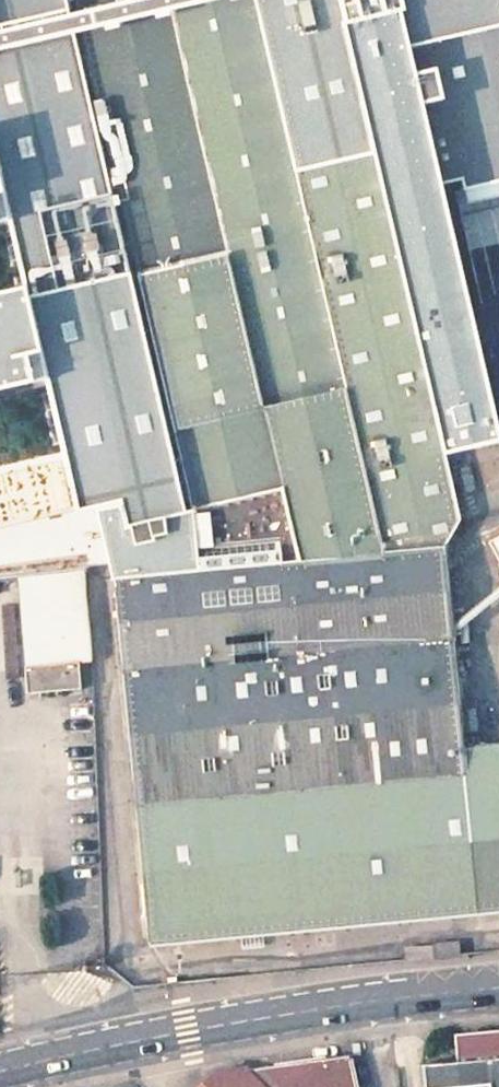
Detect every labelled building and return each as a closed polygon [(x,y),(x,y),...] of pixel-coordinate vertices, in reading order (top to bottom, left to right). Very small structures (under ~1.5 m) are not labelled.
[(383,554),(442,548),(458,516),(444,450),(498,438),(498,437),(441,181),(498,171),(498,0),(0,0),(0,384),(50,373),(84,505),(121,499),(124,509),(122,510),(127,530),(131,529),(133,541),(109,543),(113,580),(377,554),(383,554)] [(490,543),(498,561),(498,538),(490,543)] [(113,580),(147,942),(275,930),(498,907),(498,743),(461,746),(442,548),(383,554),(377,554),(113,580)] [(79,573),(15,580),(23,667),(25,695),(78,689),(76,662),(86,660),(79,573)] [(434,956),(455,954),(454,938),(432,941),(434,956)] [(498,1057),(498,1030),(483,1032),(454,1034),(457,1061),(498,1057)] [(346,1057),(318,1061),(247,1070),(216,1071),(200,1086),(354,1086),(346,1057)] [(457,1061),(422,1065),(423,1086),(498,1086),(498,1057),(457,1061)]
